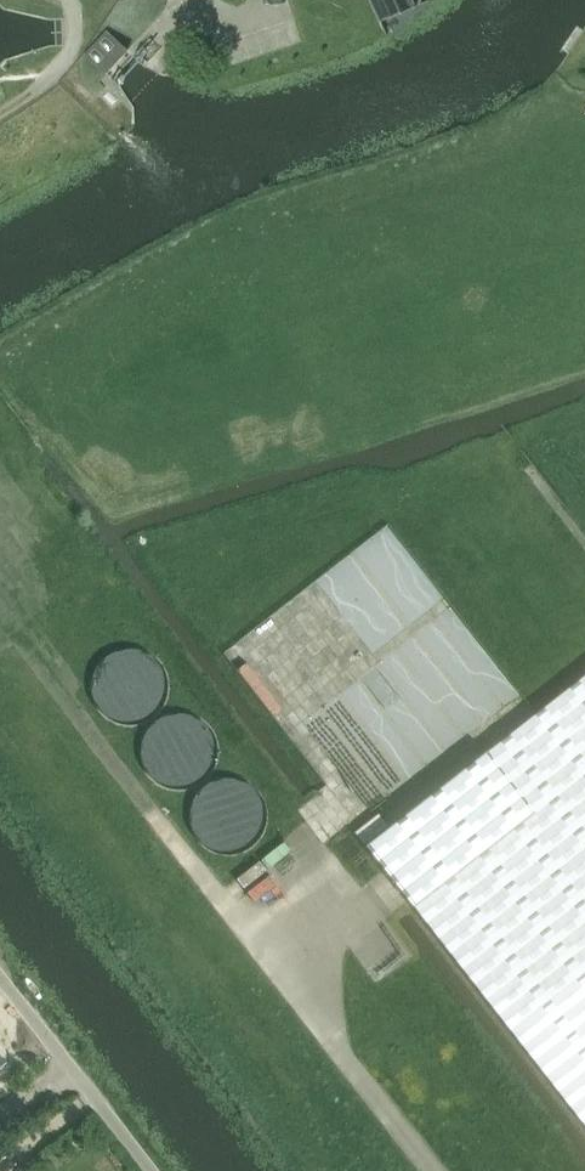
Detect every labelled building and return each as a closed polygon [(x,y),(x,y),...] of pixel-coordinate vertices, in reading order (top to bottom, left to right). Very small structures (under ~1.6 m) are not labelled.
[(411,0),(367,0),(377,22),(414,6),(411,0)] [(162,6),(144,52),(168,62),(186,15),(162,6)] [(126,50),(105,30),(82,54),(104,74),(126,50)] [(162,669),(156,660),(146,653),(135,649),(123,649),(112,654),(103,661),(97,671),(94,683),(96,695),(101,705),(109,713),(120,719),(131,720),(143,718),(153,712),(161,703),(165,692),(166,680),(162,669)] [(364,849),(504,1026),(584,1129),(584,675),(545,707),(543,708),(364,849)] [(214,736),(207,727),(198,720),(187,716),(175,717),(164,721),(155,728),(148,738),(146,750),(147,762),(152,772),(161,781),(171,786),(183,787),(194,785),(205,779),(212,770),(217,759),(217,748),(214,736)] [(262,800),(256,790),(246,784),(235,780),(223,780),(212,785),(203,792),(197,802),(194,814),(196,825),(201,836),(209,844),(220,850),(231,851),(243,849),(253,843),(261,834),(265,823),(266,811),(262,800)]
